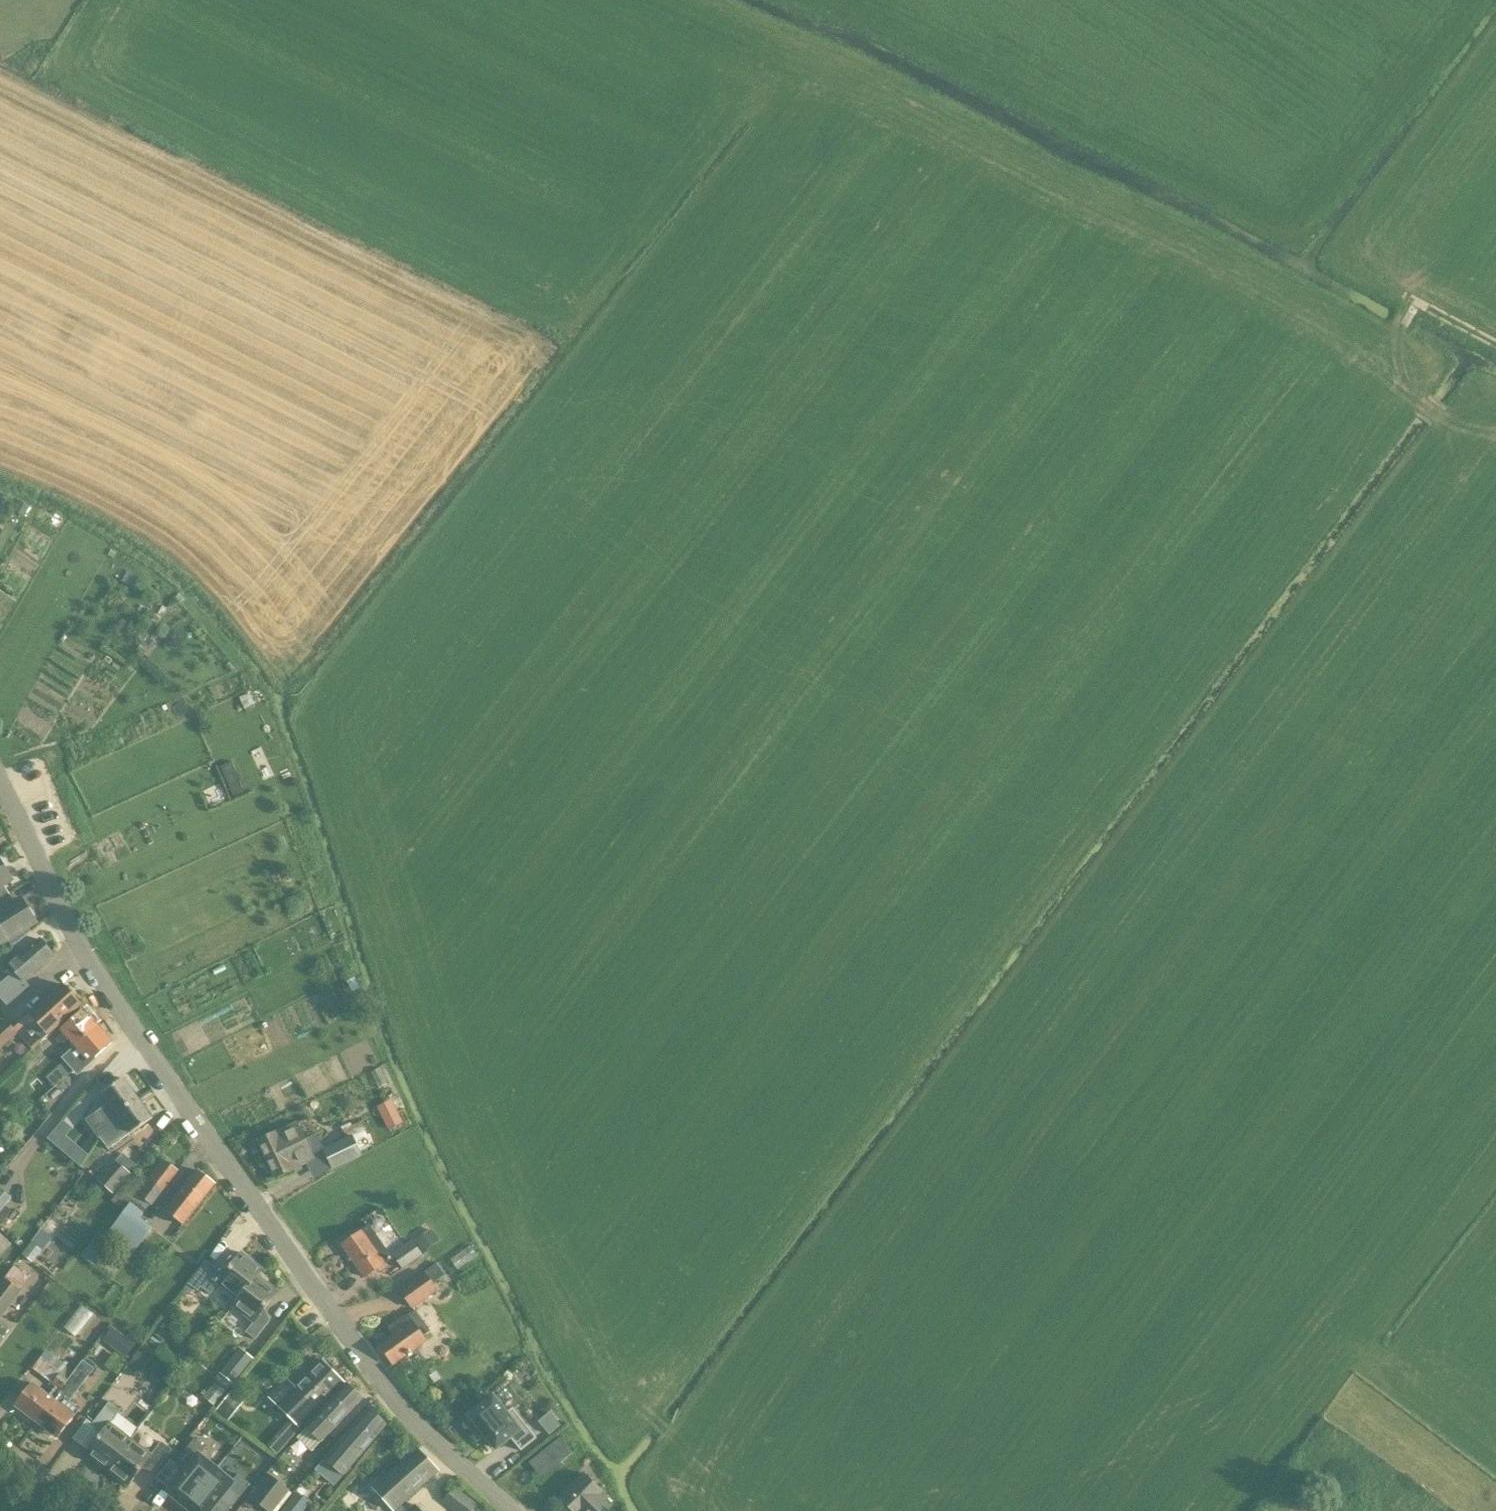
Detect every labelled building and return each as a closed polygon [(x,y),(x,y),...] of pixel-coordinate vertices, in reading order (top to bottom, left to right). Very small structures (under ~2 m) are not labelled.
[(231,761),(220,766),(232,796),(244,791),(231,761)] [(9,893),(3,883),(11,878),(0,860),(0,899),(9,893)] [(35,920),(22,899),(16,903),(9,893),(0,899),(0,940),(1,942),(35,920)] [(53,954),(40,939),(21,955),(19,952),(14,957),(16,959),(9,965),(14,971),(0,984),(0,997),(7,1005),(29,986),(24,979),(53,954)] [(80,1005),(61,984),(28,1014),(36,1022),(30,1028),(41,1040),(53,1029),(57,1026),(80,1005)] [(69,1038),(75,1045),(97,1025),(83,1009),(60,1029),(63,1031),(55,1039),(59,1043),(63,1039),(65,1042),(69,1038)] [(17,1034),(5,1019),(0,1024),(0,1049),(17,1034)] [(97,1025),(75,1045),(61,1057),(72,1069),(81,1069),(112,1041),(97,1025)] [(46,1077),(54,1086),(72,1069),(64,1060),(58,1066),(50,1057),(38,1068),(46,1077)] [(139,1098),(124,1077),(101,1095),(110,1104),(86,1123),(93,1131),(139,1098)] [(154,1118),(140,1098),(95,1130),(110,1149),(154,1118)] [(402,1124),(390,1100),(377,1107),(388,1130),(402,1124)] [(83,1135),(63,1118),(47,1138),(66,1155),(83,1135)] [(340,1126),(346,1137),(324,1147),(317,1133),(306,1138),(298,1121),(277,1131),(258,1140),(275,1177),(293,1169),(295,1173),(303,1169),(301,1166),(306,1163),(314,1179),(332,1168),(332,1169),(362,1154),(360,1151),(372,1145),(360,1120),(352,1125),(350,1121),(340,1126)] [(112,1194),(131,1173),(107,1153),(89,1174),(112,1194)] [(92,1263),(97,1255),(110,1239),(123,1248),(131,1254),(132,1255),(152,1227),(140,1217),(144,1212),(150,1204),(152,1205),(179,1170),(163,1158),(148,1178),(143,1173),(131,1189),(124,1183),(110,1200),(124,1210),(106,1234),(98,1229),(85,1246),(79,1254),(92,1263)] [(214,1183),(197,1170),(165,1211),(182,1224),(214,1183)] [(10,1197),(0,1190),(0,1209),(10,1197)] [(364,1276),(391,1258),(368,1225),(342,1244),(364,1276)] [(21,1253),(32,1262),(52,1236),(40,1228),(21,1253)] [(12,1243),(0,1233),(0,1257),(12,1243)] [(422,1254),(412,1240),(392,1254),(402,1269),(422,1254)] [(457,1269),(476,1256),(470,1245),(450,1259),(457,1269)] [(218,1283),(238,1299),(256,1275),(257,1275),(262,1268),(241,1252),(228,1269),(215,1268),(205,1261),(184,1288),(190,1293),(194,1288),(197,1291),(201,1286),(210,1293),(218,1283)] [(424,1271),(398,1289),(412,1309),(438,1290),(434,1284),(446,1275),(437,1262),(424,1271)] [(0,1281),(0,1318),(22,1290),(20,1289),(30,1277),(14,1265),(5,1277),(4,1277),(0,1281)] [(256,1275),(238,1299),(232,1305),(253,1321),(245,1331),(255,1339),(270,1320),(264,1308),(277,1291),(257,1275),(256,1275)] [(75,1335),(93,1312),(81,1303),(63,1327),(75,1335)] [(426,1341),(408,1314),(391,1326),(396,1333),(380,1344),(393,1364),(426,1341)] [(2,1338),(9,1329),(0,1323),(0,1341),(2,1338)] [(134,1344),(112,1327),(102,1340),(125,1357),(134,1344)] [(227,1391),(233,1384),(254,1359),(239,1347),(214,1379),(227,1391)] [(14,1405),(37,1421),(74,1372),(65,1366),(66,1365),(68,1362),(64,1360),(63,1362),(46,1349),(32,1368),(52,1383),(52,1384),(55,1386),(48,1395),(31,1382),(14,1405)] [(344,1381),(322,1359),(294,1387),(287,1380),(268,1397),(297,1428),(344,1381)] [(94,1368),(82,1360),(74,1372),(37,1421),(58,1437),(74,1415),(66,1408),(94,1368)] [(345,1383),(320,1410),(304,1426),(307,1428),(298,1438),(312,1451),(321,1441),(362,1398),(345,1383)] [(228,1421),(244,1401),(231,1391),(216,1410),(228,1421)] [(86,1453),(107,1469),(131,1439),(110,1423),(121,1409),(109,1400),(92,1423),(100,1436),(86,1453)] [(492,1402),(469,1422),(496,1447),(512,1434),(525,1449),(538,1437),(512,1411),(506,1417),(492,1402)] [(361,1453),(386,1423),(369,1407),(344,1436),(324,1461),(341,1475),(361,1453)] [(535,1420),(545,1434),(558,1425),(548,1410),(535,1420)] [(281,1427),(267,1446),(276,1452),(290,1433),(281,1427)] [(559,1437),(547,1447),(559,1462),(572,1452),(559,1437)] [(155,1471),(172,1449),(161,1441),(151,1454),(131,1439),(107,1469),(128,1485),(140,1468),(155,1471)] [(395,1510),(437,1471),(416,1448),(374,1486),(395,1510)] [(168,1489),(186,1505),(212,1474),(194,1458),(168,1489)] [(266,1473),(263,1477),(249,1495),(269,1510),(272,1510),(288,1489),(266,1473)] [(558,1498),(572,1510),(585,1510),(609,1510),(610,1510),(596,1498),(602,1493),(582,1473),(558,1498)] [(187,1505),(194,1510),(215,1510),(232,1491),(213,1474),(187,1505)] [(310,1502),(296,1491),(280,1510),(303,1510),(310,1502)]
